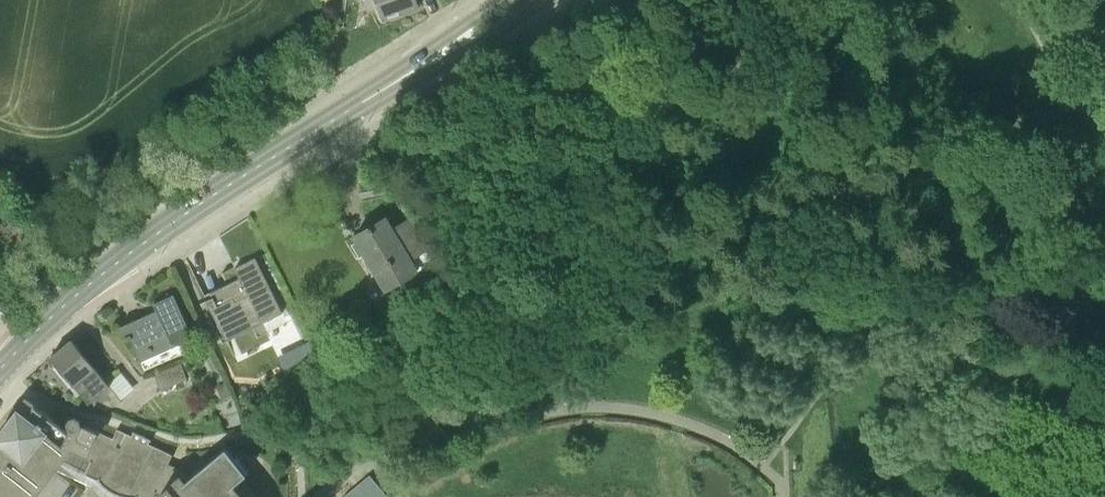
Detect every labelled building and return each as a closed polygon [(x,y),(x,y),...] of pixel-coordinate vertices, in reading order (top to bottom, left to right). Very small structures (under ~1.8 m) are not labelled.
[(418,0),(376,0),(384,20),(420,7),(418,0)] [(409,219),(392,229),(386,218),(355,235),(358,240),(352,244),(360,257),(366,254),(387,289),(417,272),(410,259),(427,249),(409,219)] [(227,340),(283,313),(256,257),(235,267),(240,277),(211,292),(213,297),(207,300),(227,340)] [(152,356),(193,338),(174,294),(154,303),(157,310),(120,327),(127,340),(132,338),(137,350),(148,346),(152,356)] [(121,398),(81,348),(73,339),(51,357),(74,385),(75,384),(90,402),(107,410),(121,398)] [(154,373),(161,390),(188,379),(181,363),(154,373)] [(227,384),(217,389),(222,399),(232,394),(227,384)] [(22,406),(0,434),(0,496),(24,496),(60,450),(66,455),(68,452),(90,462),(85,473),(98,479),(106,487),(116,493),(126,496),(132,496),(154,496),(156,492),(161,494),(163,496),(167,496),(192,476),(168,465),(174,454),(150,443),(152,439),(134,431),(132,435),(118,428),(113,438),(71,418),(64,410),(56,420),(27,399),(22,406)] [(242,478),(244,476),(232,461),(235,458),(226,448),(192,476),(167,496),(257,496),(242,478)] [(365,480),(345,496),(379,496),(365,480)]
